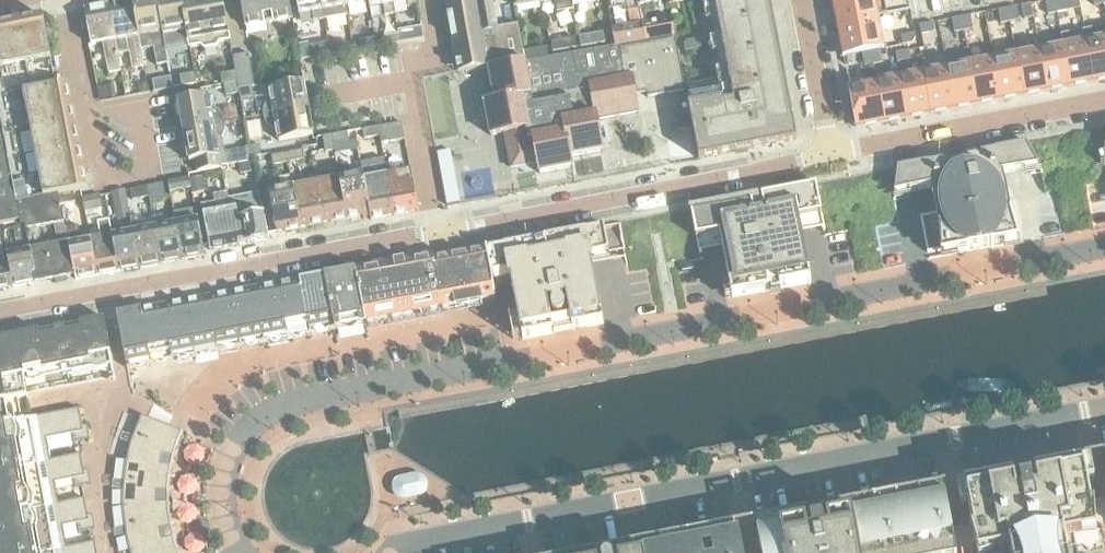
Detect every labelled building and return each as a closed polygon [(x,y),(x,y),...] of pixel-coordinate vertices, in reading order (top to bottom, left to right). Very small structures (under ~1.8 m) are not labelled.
[(163,35),(156,0),(137,0),(133,1),(139,37),(151,35),(156,65),(168,63),(163,35)] [(163,35),(170,34),(177,39),(180,41),(184,41),(188,41),(189,48),(190,47),(182,0),(156,0),(163,35)] [(190,47),(200,46),(204,49),(216,47),(219,42),(230,40),(223,0),(182,0),(190,47)] [(245,26),(292,18),(289,0),(240,0),(245,26)] [(323,11),(321,0),(296,0),(299,15),(323,11)] [(323,11),(324,18),(347,14),(346,7),(345,0),(321,0),(323,11)] [(393,4),(393,0),(368,0),(369,3),(370,8),(382,6),(384,15),(395,13),(393,4)] [(417,0),(393,0),(393,4),(406,1),(407,8),(418,6),(417,0)] [(460,4),(446,6),(458,73),(488,67),(476,0),(459,0),(460,4)] [(488,67),(523,62),(521,50),(516,16),(496,19),(493,0),(476,0),(488,67)] [(542,2),(555,0),(556,12),(572,10),(570,0),(542,0),(542,2)] [(612,9),(622,7),(623,13),(628,12),(630,24),(611,28),(615,47),(619,46),(619,45),(644,41),(641,24),(638,10),(637,0),(611,0),(612,9)] [(641,24),(646,23),(643,9),(652,7),(651,0),(637,0),(638,10),(641,24)] [(692,127),(698,159),(734,152),(733,148),(747,145),(747,149),(796,140),(769,0),(714,0),(727,69),(716,71),(722,99),(690,105),(688,105),(688,108),(692,127)] [(838,32),(878,24),(874,0),(832,0),(835,17),(838,32)] [(1048,15),(1057,13),(1054,0),(1049,0),(1045,1),(1048,15)] [(1057,13),(1066,11),(1064,0),(1054,0),(1057,13)] [(133,1),(111,5),(120,54),(129,53),(132,69),(145,67),(139,37),(133,1)] [(1031,3),(1022,5),(1024,19),(1034,17),(1031,3)] [(111,5),(84,9),(91,45),(104,42),(110,73),(124,71),(120,54),(111,5)] [(1016,6),(1007,8),(1010,22),(1019,20),(1016,6)] [(1001,24),(1010,22),(1007,8),(998,10),(1001,24)] [(970,15),(961,17),(963,31),(973,29),(970,15)] [(10,168),(17,204),(59,195),(73,192),(86,190),(83,173),(82,173),(65,85),(56,87),(43,17),(0,25),(0,118),(0,120),(10,168)] [(952,19),(954,32),(963,31),(961,17),(952,19)] [(672,18),(646,23),(641,24),(644,41),(674,35),(675,35),(672,18)] [(919,25),(921,34),(934,32),(933,22),(919,25)] [(871,51),(880,49),(883,49),(878,24),(838,32),(842,56),(862,53),(871,51)] [(398,30),(398,33),(400,43),(424,39),(422,26),(398,30)] [(361,50),(377,47),(375,38),(368,39),(367,31),(357,33),(361,50)] [(580,36),(581,46),(604,42),(602,32),(580,36)] [(400,43),(398,33),(383,36),(384,45),(400,43)] [(914,33),(901,36),(902,45),(912,43),(915,38),(914,33)] [(675,37),(674,35),(644,41),(619,45),(619,46),(615,47),(593,50),(593,49),(548,58),(523,62),(488,67),(494,100),(484,102),(490,136),(505,133),(511,168),(537,163),(539,173),(573,167),(571,157),(603,151),(597,120),(638,112),(635,95),(636,95),(635,91),(646,89),(647,97),(685,91),(675,37)] [(553,51),(575,47),(574,37),(551,41),(553,51)] [(1104,80),(1104,38),(1087,42),(1094,82),(1104,80)] [(700,42),(695,39),(687,41),(683,45),(685,51),(701,48),(700,42)] [(300,56),(301,60),(311,58),(307,42),(298,44),(300,56)] [(1071,87),(1094,82),(1087,42),(1063,46),(1071,87)] [(328,46),(330,55),(346,52),(344,43),(328,46)] [(523,62),(548,58),(546,46),(521,50),(523,62)] [(1040,51),(1048,91),(1071,87),(1063,46),(1040,51)] [(883,63),(880,49),(871,51),(873,65),(883,63)] [(909,50),(895,53),(897,62),(911,60),(909,50)] [(873,65),(871,51),(862,53),(864,66),(873,65)] [(1017,55),(1024,96),(1048,91),(1040,51),(1017,55)] [(235,72),(237,82),(238,89),(252,86),(254,86),(248,53),(233,56),(235,72)] [(993,60),(1001,100),(1024,96),(1017,55),(993,60)] [(993,60),(970,64),(978,105),(1001,100),(993,60)] [(947,69),(954,109),(978,105),(970,64),(947,69)] [(923,73),(931,114),(954,109),(947,69),(923,73)] [(237,82),(235,72),(220,74),(222,85),(223,84),(237,82)] [(179,76),(181,86),(196,84),(194,73),(179,76)] [(900,78),(908,118),(931,114),(923,73),(900,78)] [(154,92),(173,88),(170,77),(152,80),(154,92)] [(877,82),(885,123),(908,118),(900,78),(877,82)] [(237,82),(223,84),(225,96),(239,93),(238,89),(237,82)] [(263,111),(263,116),(308,108),(303,82),(269,88),(271,97),(265,104),(263,107),(263,111)] [(858,128),(873,125),(885,123),(877,82),(855,86),(849,88),(856,127),(858,126),(858,128)] [(238,89),(239,93),(240,99),(254,97),(252,86),(238,89)] [(178,99),(183,130),(225,123),(225,122),(224,118),(222,115),(220,112),(217,110),(210,105),(208,94),(178,99)] [(313,135),(308,108),(263,116),(264,121),(266,124),(269,127),(277,132),(278,141),(313,135)] [(678,129),(692,127),(688,108),(674,111),(678,129)] [(189,161),(195,160),(197,172),(221,168),(217,145),(222,137),(224,134),(225,131),(225,127),(225,123),(183,130),(189,161)] [(381,144),(405,139),(402,123),(378,127),(380,136),(381,144)] [(364,139),(380,136),(378,127),(362,129),(364,139)] [(331,135),(333,144),(348,141),(347,132),(331,135)] [(331,135),(322,136),(325,152),(334,150),(333,144),(331,135)] [(897,167),(897,168),(895,190),(893,201),(895,202),(896,194),(931,187),(936,214),(920,217),(927,253),(977,243),(978,249),(991,247),(991,248),(1019,242),(1011,216),(1002,174),(1037,167),(1041,173),(1043,173),(1037,162),(1026,143),(1026,142),(995,149),(980,152),(981,157),(945,164),(944,159),(929,162),(929,161),(897,167)] [(248,158),(252,157),(261,156),(259,145),(245,147),(246,150),(248,158)] [(303,158),(301,149),(286,152),(288,161),(303,158)] [(272,164),(288,161),(286,152),(271,154),(272,164)] [(254,172),(252,157),(248,158),(248,161),(238,163),(240,175),(254,172)] [(337,165),(339,177),(347,219),(362,216),(363,219),(370,217),(371,217),(363,178),(364,178),(363,173),(350,175),(348,163),(337,165)] [(394,215),(418,211),(410,169),(387,174),(394,215)] [(387,174),(364,178),(363,178),(371,217),(370,217),(371,220),(394,215),(387,174)] [(279,188),(269,190),(265,191),(268,208),(272,207),(277,232),(300,228),(293,186),(291,175),(277,178),(279,188)] [(204,176),(190,179),(192,193),(207,190),(204,176)] [(324,223),(347,219),(339,177),(316,182),(324,223)] [(189,178),(184,179),(167,182),(169,193),(191,189),(189,178)] [(293,186),(300,228),(324,223),(316,182),(293,186)] [(166,199),(163,183),(147,186),(149,197),(150,202),(166,199)] [(732,298),(811,282),(801,231),(822,227),(823,231),(825,231),(816,183),(761,194),(765,213),(755,215),(751,196),(689,208),(690,210),(699,255),(702,255),(701,250),(722,246),(729,286),(723,287),(725,298),(731,296),(732,298)] [(132,200),(149,197),(147,186),(130,190),(132,200)] [(125,191),(111,194),(116,217),(129,215),(125,191)] [(201,203),(210,250),(268,239),(263,213),(230,219),(227,203),(225,191),(213,194),(214,201),(201,203)] [(73,192),(59,195),(61,204),(74,202),(73,192)] [(102,207),(100,196),(100,193),(81,197),(84,211),(102,207)] [(38,282),(75,275),(65,228),(61,204),(59,195),(17,204),(20,221),(21,226),(27,225),(38,282)] [(260,197),(227,203),(230,219),(263,213),(260,197)] [(176,223),(183,259),(204,255),(196,213),(196,209),(174,212),(175,217),(176,223)] [(153,217),(155,227),(161,263),(183,259),(176,223),(165,225),(163,215),(153,217)] [(132,226),(140,267),(161,263),(155,227),(143,229),(141,216),(130,218),(132,226)] [(101,236),(90,238),(97,275),(118,271),(112,233),(111,233),(109,221),(98,223),(101,236)] [(6,253),(13,287),(38,282),(27,225),(21,226),(13,228),(17,251),(6,253)] [(603,225),(485,247),(491,283),(510,279),(518,317),(509,319),(513,339),(522,337),(522,339),(603,323),(590,255),(609,252),(603,225)] [(77,226),(65,228),(75,275),(76,279),(97,275),(90,238),(80,239),(77,226)] [(123,231),(112,233),(118,271),(140,267),(132,226),(127,227),(122,229),(123,231)] [(9,288),(0,241),(0,289),(9,288)] [(485,247),(433,258),(442,309),(495,299),(491,283),(485,247)] [(364,324),(442,309),(433,258),(432,254),(353,268),(364,324)] [(324,274),(335,330),(364,324),(353,268),(324,274)] [(127,369),(335,330),(324,274),(116,313),(127,369)] [(0,337),(0,401),(5,400),(27,396),(27,395),(115,379),(104,318),(101,318),(100,318),(99,317),(97,317),(96,318),(94,318),(93,319),(92,320),(26,332),(24,332),(23,331),(21,331),(20,332),(19,332),(17,333),(16,334),(0,337)] [(95,541),(66,547),(63,526),(77,524),(78,532),(95,529),(93,515),(88,516),(84,498),(58,503),(54,482),(73,479),(74,487),(91,484),(89,470),(83,471),(80,453),(50,459),(46,438),(71,434),(73,442),(90,439),(87,425),(82,426),(79,408),(29,418),(29,417),(0,423),(0,552),(97,552),(95,541)] [(166,427),(141,416),(130,445),(126,460),(123,491),(123,506),(126,537),(130,551),(130,552),(179,552),(178,550),(175,540),(172,527),(170,515),(169,504),(169,494),(170,480),(172,471),(175,457),(178,448),(183,435),(173,430),(169,429),(166,427)] [(1073,535),(1096,531),(1096,529),(1094,505),(1093,505),(1093,506),(1091,506),(1082,459),(964,481),(973,529),(971,529),(970,529),(977,552),(980,552),(1001,549),(1002,552),(1076,552),(1073,535)] [(398,484),(396,490),(400,494),(405,494),(405,495),(418,492),(422,489),(423,484),(420,479),(415,478),(402,481),(398,484)] [(951,528),(943,486),(755,522),(761,552),(956,552),(951,528)] [(734,526),(595,552),(739,552),(734,526)]
